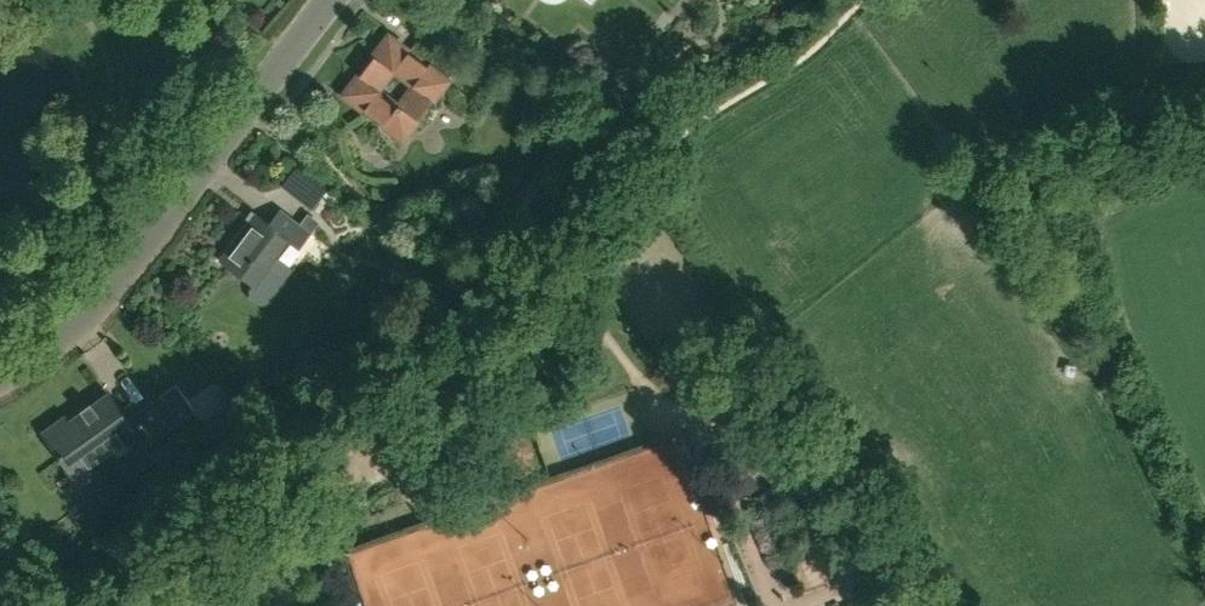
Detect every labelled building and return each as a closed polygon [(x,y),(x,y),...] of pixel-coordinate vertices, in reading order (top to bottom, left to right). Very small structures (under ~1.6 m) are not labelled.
[(414,49),(449,78),(464,57),(426,31),(414,49)] [(447,82),(390,38),(346,96),(403,140),(447,82)] [(220,261),(252,286),(249,289),(249,295),(251,299),(254,303),(258,305),(262,305),(267,304),(294,269),(277,258),(290,242),(300,249),(312,234),(280,210),(269,224),(256,214),(220,261)] [(196,413),(176,386),(159,399),(178,426),(196,413)] [(642,392),(588,407),(596,438),(651,423),(642,392)] [(43,434),(75,478),(128,440),(138,454),(172,430),(152,403),(127,422),(108,395),(69,423),(65,418),(43,434)] [(238,426),(227,409),(209,422),(219,437),(238,426)] [(559,421),(560,446),(586,445),(585,420),(559,421)]
